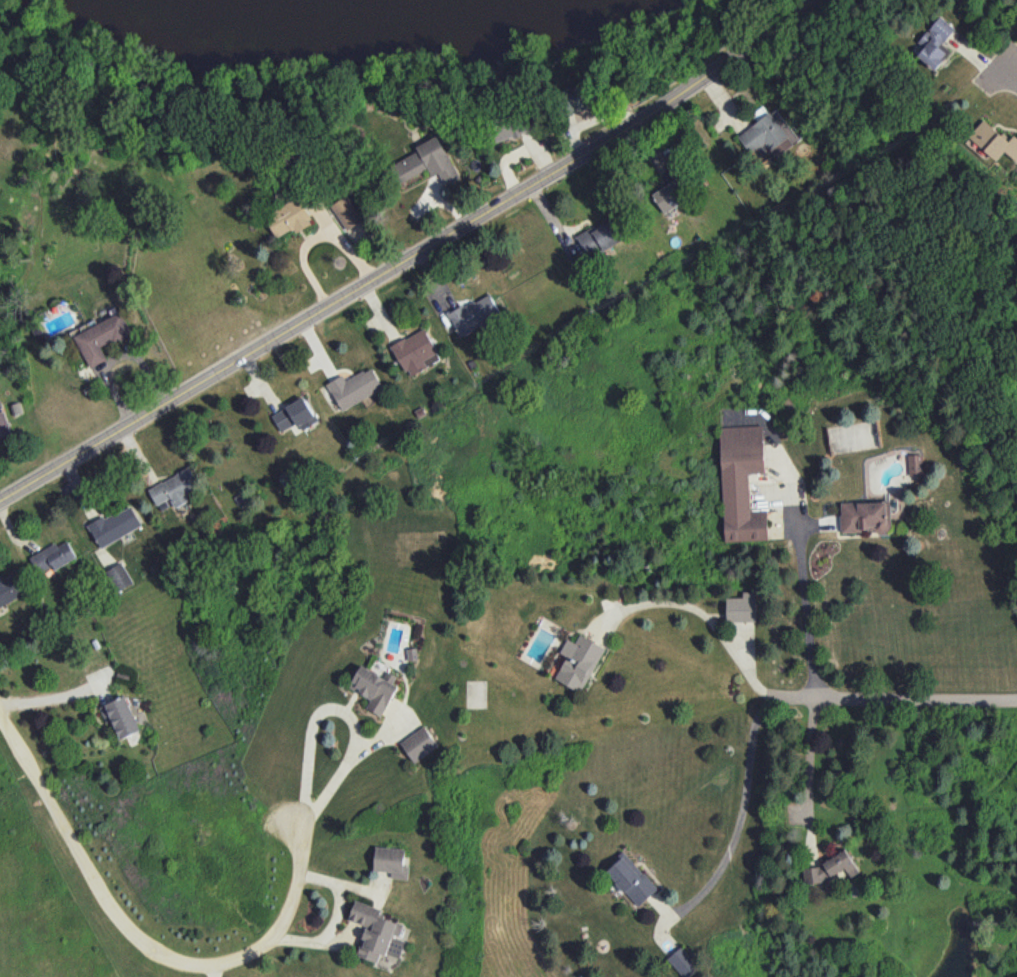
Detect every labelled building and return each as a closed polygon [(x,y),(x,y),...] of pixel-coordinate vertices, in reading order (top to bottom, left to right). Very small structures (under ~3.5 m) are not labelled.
[(917,56),(935,71),(952,51),(943,44),(956,28),(940,15),(918,42),(925,47),(917,56)] [(563,89),(571,111),(591,105),(583,82),(563,89)] [(738,135),(756,161),(770,152),(775,158),(800,140),(777,107),(738,135)] [(499,141),(512,136),(512,138),(530,132),(525,116),(510,121),(509,118),(493,124),(499,141)] [(969,136),(997,160),(1005,151),(1016,161),(1016,160),(1016,137),(1015,134),(1009,141),(984,119),(969,136)] [(445,185),(460,178),(439,135),(415,146),(418,151),(393,163),(402,182),(428,169),(432,176),(439,173),(445,185)] [(664,213),(691,196),(678,177),(652,194),(664,213)] [(346,230),(363,220),(347,195),(331,205),(346,230)] [(298,197),(265,217),(277,238),(293,228),(296,233),(313,222),(298,197)] [(576,235),(589,259),(623,240),(610,216),(576,235)] [(459,336),(501,314),(489,292),(448,314),(459,336)] [(75,335),(90,368),(108,359),(102,347),(132,333),(122,312),(75,335)] [(392,344),(407,375),(440,360),(425,328),(392,344)] [(346,380),(343,374),(327,383),(341,410),(383,388),(372,366),(346,380)] [(280,431),(298,423),(301,429),(317,422),(305,397),(272,414),(280,431)] [(1,400),(0,401),(0,438),(11,435),(1,400)] [(864,449),(862,434),(872,433),(871,421),(827,427),(831,453),(864,449)] [(720,426),(725,541),(768,539),(767,509),(750,510),(749,473),(765,472),(763,425),(720,426)] [(922,454),(908,454),(909,475),(923,474),(922,454)] [(148,489),(160,510),(171,504),(174,508),(192,499),(187,491),(198,485),(189,467),(148,489)] [(890,501),(840,502),(841,532),(891,531),(890,501)] [(142,527),(132,505),(89,524),(99,546),(142,527)] [(37,573),(54,566),(55,568),(76,559),(69,540),(30,555),(37,573)] [(133,583),(122,562),(105,571),(116,592),(133,583)] [(26,593),(15,574),(2,581),(0,577),(0,578),(0,607),(26,593)] [(757,621),(756,591),(743,591),(743,597),(726,598),(727,621),(757,621)] [(567,638),(560,653),(566,656),(556,680),(583,692),(604,646),(579,634),(576,642),(567,638)] [(398,685),(393,683),(397,675),(388,671),(385,676),(361,665),(349,688),(371,698),(366,708),(383,716),(398,685)] [(100,706),(107,722),(112,720),(120,739),(141,730),(126,696),(100,706)] [(413,762),(438,747),(426,726),(401,741),(413,762)] [(405,848),(375,847),(374,871),(391,871),(391,878),(408,879),(409,866),(404,866),(405,848)] [(802,872),(810,886),(846,868),(850,877),(860,872),(847,849),(802,872)] [(605,870),(638,906),(658,888),(625,852),(605,870)] [(349,920),(366,925),(357,956),(377,962),(380,952),(399,958),(404,940),(399,939),(404,924),(379,917),(382,908),(355,900),(349,920)] [(700,967),(681,946),(667,959),(684,976),(689,976),(700,967)]
